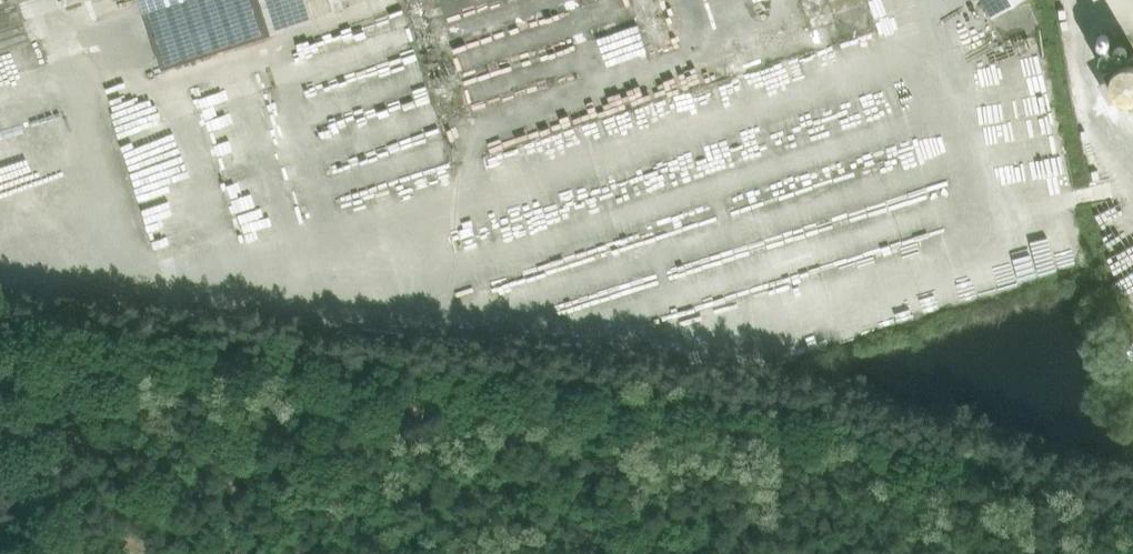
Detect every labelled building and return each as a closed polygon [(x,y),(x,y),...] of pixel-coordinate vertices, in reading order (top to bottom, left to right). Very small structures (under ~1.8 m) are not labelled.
[(164,68),(272,34),(261,0),(142,0),(164,68)] [(992,17),(1019,0),(982,0),(992,17)] [(1132,45),(1132,0),(1107,0),(1132,45)] [(1103,71),(1122,104),(1132,98),(1132,53),(1103,71)]
